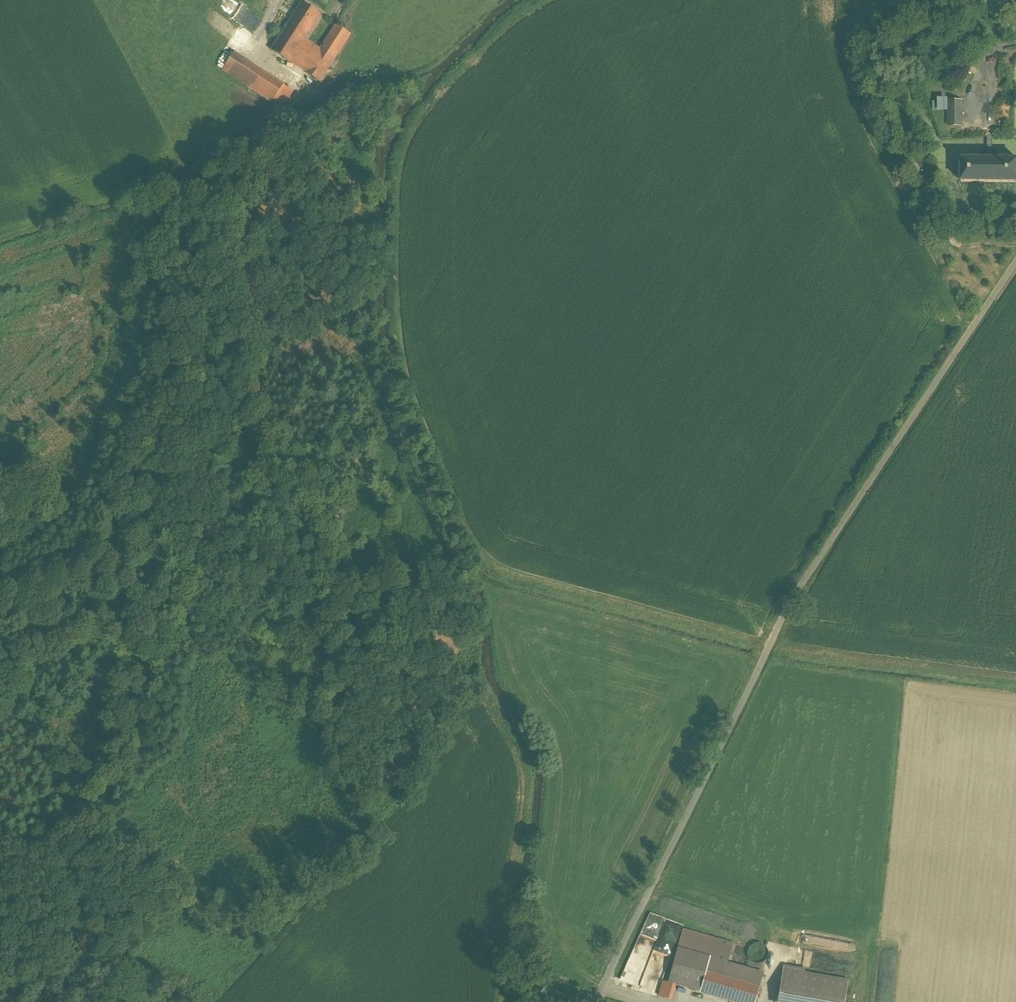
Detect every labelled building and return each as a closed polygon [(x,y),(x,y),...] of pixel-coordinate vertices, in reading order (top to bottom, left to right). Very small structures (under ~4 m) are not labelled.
[(301,3),(269,51),(320,84),(352,34),(335,24),(319,48),(305,39),(320,15),(301,3)] [(295,90),(234,51),(223,68),(284,108),(295,90)] [(964,95),(949,95),(949,121),(964,121),(964,95)] [(963,152),(962,178),(1015,179),(1015,153),(997,153),(984,153),(963,152)] [(732,944),(683,930),(678,948),(710,957),(709,959),(727,964),(732,944)] [(755,943),(753,944),(752,945),(751,946),(749,947),(749,948),(748,950),(747,952),(747,954),(748,956),(748,957),(749,959),(750,960),(751,961),(752,962),(753,963),(755,963),(758,964),(761,963),(763,962),(764,961),(765,960),(766,959),(767,958),(767,957),(768,956),(768,955),(768,953),(768,951),(767,950),(766,948),(765,946),(764,945),(762,944),(759,943),(757,943),(755,943)] [(710,957),(678,948),(668,982),(700,991),(709,958),(709,959),(710,957)] [(709,958),(700,991),(700,992),(735,1001),(755,1001),(763,974),(727,964),(709,959),(709,958)] [(784,966),(778,1001),(843,1001),(847,981),(803,973),(804,969),(784,966)] [(541,974),(533,974),(534,986),(542,986),(541,974)]
